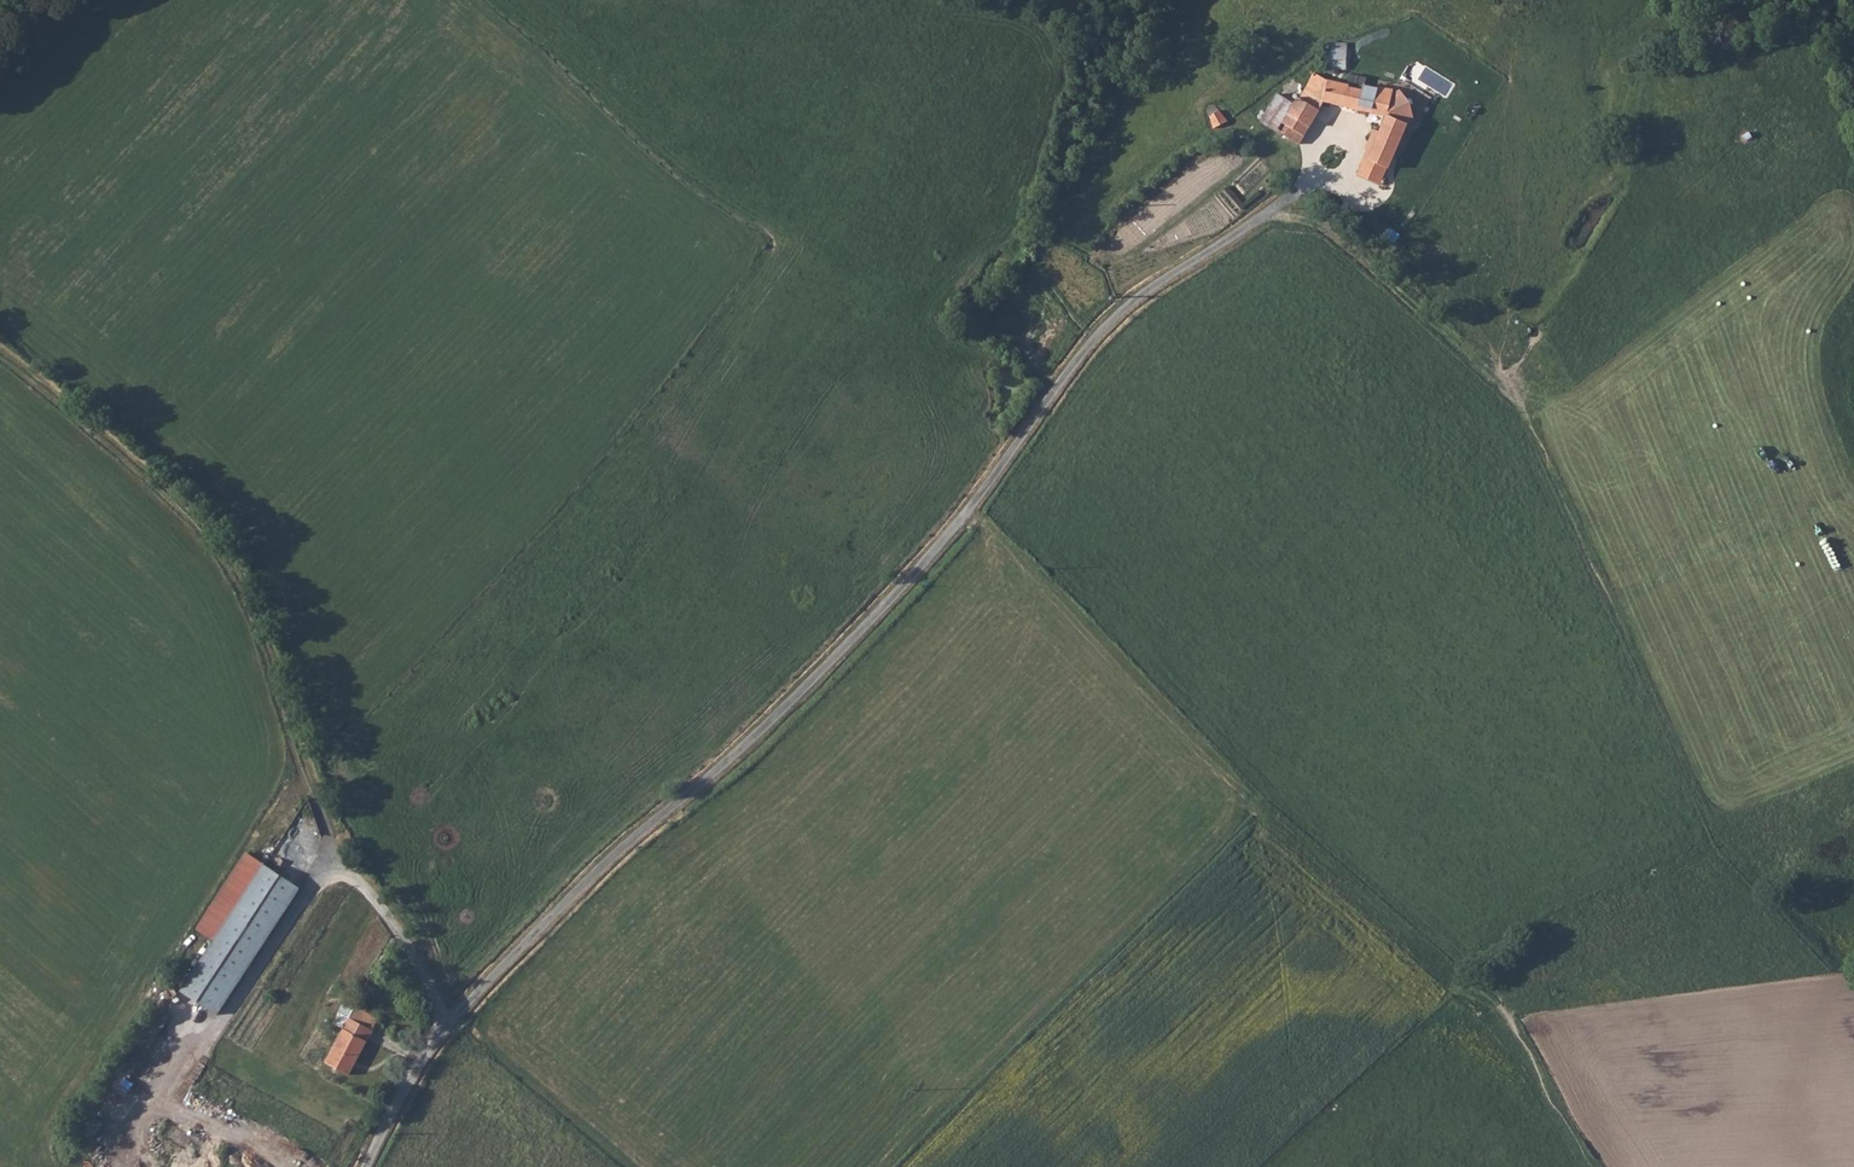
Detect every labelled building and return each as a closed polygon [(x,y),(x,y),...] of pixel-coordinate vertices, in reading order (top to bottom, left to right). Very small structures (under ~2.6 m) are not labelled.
[(1346,70),(1347,44),(1327,44),(1326,70),(1346,70)] [(1323,102),(1361,111),(1366,85),(1367,80),(1349,76),(1347,86),(1326,80),(1315,73),(1301,98),(1298,97),(1293,104),(1277,130),(1299,145),(1323,102)] [(1391,96),(1392,91),(1366,85),(1361,111),(1384,116),(1377,131),(1373,129),(1365,149),(1367,151),(1355,174),(1379,185),(1386,169),(1388,170),(1409,115),(1410,110),(1409,105),(1405,101),(1401,99),(1400,99),(1391,96)] [(1261,120),(1277,130),(1293,104),(1277,95),(1261,120)] [(1209,118),(1218,130),(1228,122),(1218,110),(1209,118)] [(1241,196),(1267,170),(1255,158),(1229,184),(1241,196)] [(215,1013),(298,886),(263,864),(245,851),(196,926),(214,938),(180,990),(215,1013)] [(358,1003),(348,1019),(372,1032),(381,1016),(358,1003)] [(347,1076),(372,1033),(372,1032),(348,1019),(324,1064),(347,1076)]
